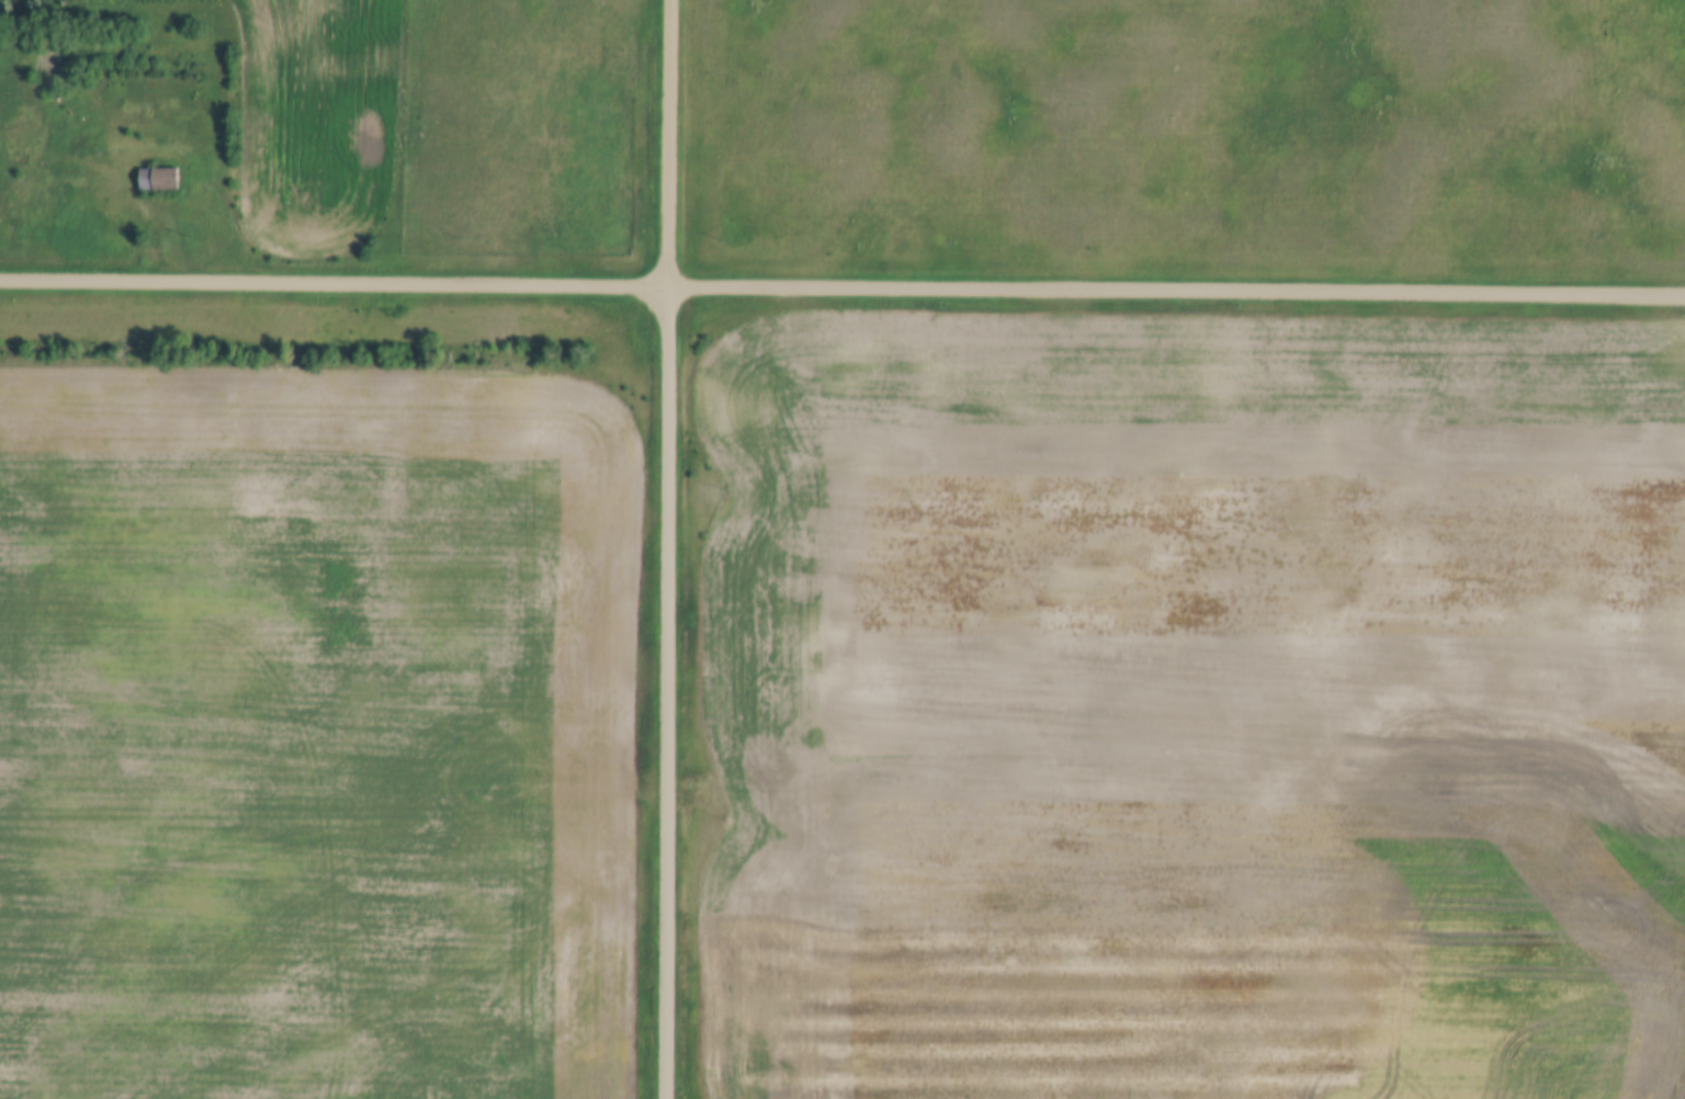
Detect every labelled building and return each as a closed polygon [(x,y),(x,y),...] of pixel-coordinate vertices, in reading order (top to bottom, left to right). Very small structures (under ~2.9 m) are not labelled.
[(183,168),(139,168),(139,190),(183,190),(183,168)]
